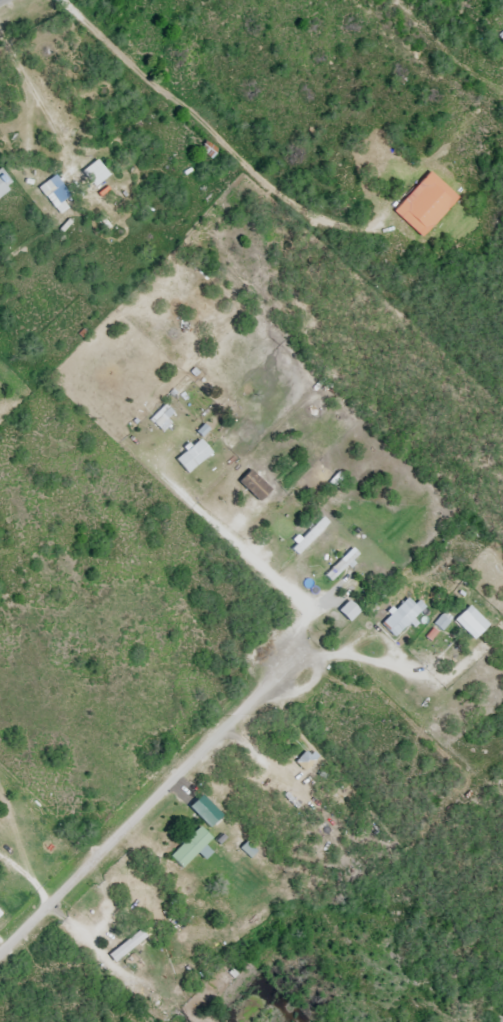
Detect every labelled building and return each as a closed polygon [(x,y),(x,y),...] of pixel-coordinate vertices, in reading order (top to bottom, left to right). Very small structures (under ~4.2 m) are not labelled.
[(502,44),(502,27),(495,31),(502,44)] [(216,151),(204,141),(197,150),(209,159),(216,151)] [(91,188),(106,176),(94,161),(79,172),(91,188)] [(12,187),(0,170),(0,196),(12,187)] [(391,210),(419,238),(456,199),(428,172),(391,210)] [(37,188),(58,215),(65,209),(60,202),(68,196),(52,176),(37,188)] [(168,425),(160,415),(151,423),(159,433),(168,425)] [(356,556),(349,550),(322,577),(329,583),(356,556)] [(392,639),(418,611),(403,597),(377,626),(392,639)] [(346,622),(356,613),(345,602),(336,611),(346,622)] [(474,637),(486,626),(469,610),(458,621),(474,637)] [(293,762),(301,772),(313,763),(305,753),(293,762)] [(210,832),(215,826),(206,817),(200,823),(210,832)] [(209,839),(197,827),(167,857),(179,869),(209,839)] [(237,853),(268,883),(274,877),(243,846),(237,853)] [(113,962),(142,938),(137,931),(107,955),(113,962)]
